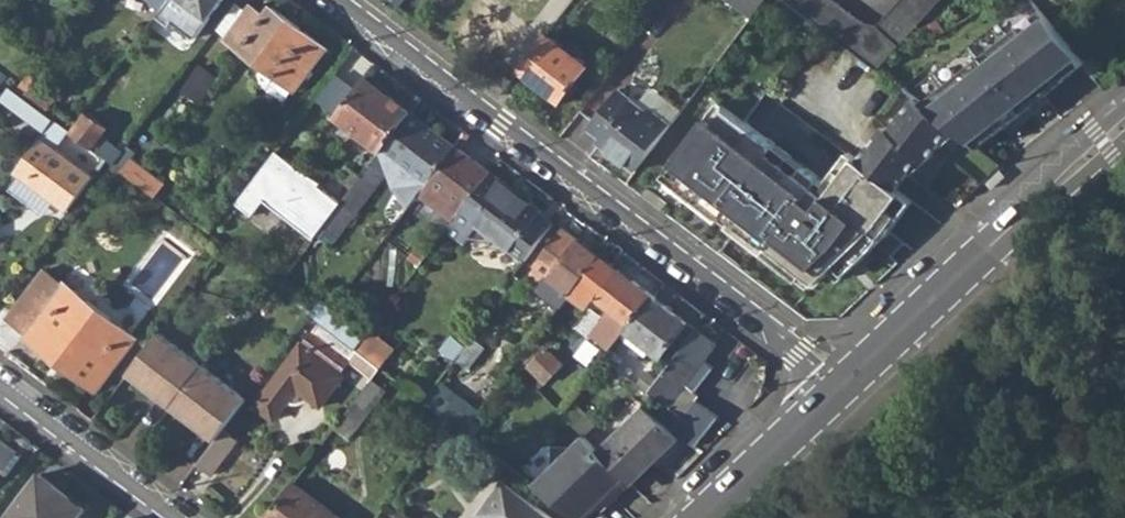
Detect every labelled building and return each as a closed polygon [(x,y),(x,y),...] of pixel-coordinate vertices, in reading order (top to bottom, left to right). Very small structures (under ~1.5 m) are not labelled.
[(226,0),(185,0),(211,20),(226,0)] [(754,16),(763,5),(766,0),(733,0),(754,16)] [(763,5),(807,37),(817,24),(786,0),(766,0),(763,5)] [(817,24),(878,71),(942,0),(899,0),(878,24),(862,20),(835,0),(786,0),(817,24)] [(983,9),(991,21),(1028,0),(998,0),(983,9)] [(273,7),(266,17),(253,6),(229,39),(267,68),(262,74),(264,86),(286,103),(296,89),(298,90),(328,49),(273,7)] [(1019,26),(922,104),(952,127),(977,146),(1066,80),(1060,73),(1079,57),(1046,16),(1026,32),(1019,26)] [(549,31),(520,68),(564,101),(592,64),(549,31)] [(878,71),(890,80),(926,58),(920,46),(878,71)] [(32,85),(36,79),(29,74),(21,84),(28,90),(32,85)] [(340,111),(356,86),(337,75),(322,99),(340,111)] [(32,85),(40,91),(44,85),(36,79),(32,85)] [(373,84),(369,89),(363,84),(337,116),(382,150),(411,113),(373,84)] [(46,114),(55,102),(40,91),(32,85),(28,90),(23,97),(46,114)] [(619,87),(589,127),(602,137),(599,141),(636,170),(672,124),(652,108),(649,111),(619,87)] [(46,114),(23,97),(10,88),(2,98),(46,131),(54,121),(46,114)] [(922,104),(913,97),(889,130),(883,125),(858,158),(896,187),(921,155),(927,160),(952,127),(922,104)] [(794,275),(799,268),(818,282),(847,254),(857,264),(891,232),(914,201),(896,187),(858,158),(849,152),(826,183),(719,102),(663,176),(794,275)] [(428,182),(456,146),(411,113),(382,150),(372,164),(353,188),(318,235),(332,245),(389,171),(391,172),(393,186),(398,190),(407,201),(412,204),(427,184),(428,182)] [(93,150),(108,131),(86,114),(72,134),(93,150)] [(54,149),(68,131),(54,121),(46,131),(15,172),(67,211),(93,177),(54,149)] [(114,166),(124,153),(106,140),(96,152),(106,160),(114,166)] [(454,220),(490,172),(456,146),(428,182),(441,192),(432,203),(454,220)] [(229,252),(294,166),(277,154),(211,239),(222,247),(229,252)] [(353,188),(372,164),(361,156),(342,180),(353,188)] [(155,197),(164,185),(131,159),(122,172),(155,197)] [(1004,174),(1000,169),(985,183),(988,185),(990,187),(1004,174)] [(540,213),(541,211),(490,172),(454,220),(447,230),(464,244),(479,224),(526,261),(554,224),(540,213)] [(318,235),(353,188),(342,180),(306,228),(316,236),(318,235)] [(295,242),(305,250),(316,236),(306,228),(295,242)] [(597,260),(600,255),(565,229),(537,266),(573,292),(597,260)] [(280,283),(305,250),(295,242),(270,275),(280,283)] [(616,275),(597,260),(573,292),(591,305),(598,298),(634,324),(655,297),(635,281),(630,286),(616,275)] [(7,320),(24,333),(62,283),(45,269),(7,320)] [(616,275),(630,286),(635,281),(619,270),(616,275)] [(99,389),(137,340),(62,283),(24,333),(99,389)] [(689,323),(655,297),(634,324),(628,331),(632,335),(627,342),(646,356),(652,349),(662,357),(689,323)] [(346,341),(357,326),(332,308),(321,322),(346,341)] [(381,368),(356,349),(346,341),(321,322),(303,346),(301,344),(255,405),(275,421),(290,401),(292,403),(294,403),(299,403),(303,403),(307,400),(309,397),(321,407),(343,379),(342,375),(340,373),(349,361),(373,378),(381,368)] [(378,336),(384,327),(377,322),(356,349),(381,368),(396,349),(378,336)] [(699,368),(717,343),(698,329),(651,392),(670,407),(659,418),(680,437),(697,447),(720,416),(698,400),(701,395),(695,390),(708,373),(699,368)] [(458,356),(473,366),(487,345),(472,335),(458,356)] [(547,383),(564,364),(547,348),(530,367),(547,383)] [(525,372),(542,389),(547,383),(530,367),(525,372)] [(350,440),(387,390),(373,378),(335,428),(350,440)] [(465,431),(479,412),(441,382),(426,402),(451,421),(465,431)] [(585,436),(597,425),(574,402),(564,415),(583,435),(585,436)] [(680,437),(659,418),(646,407),(612,440),(644,472),(680,437)] [(211,476),(238,440),(224,429),(197,465),(211,476)] [(585,436),(583,435),(570,447),(553,448),(552,466),(534,484),(579,517),(588,517),(600,506),(605,511),(628,487),(622,483),(627,478),(600,452),(585,436)] [(18,452),(0,439),(0,477),(3,473),(18,452)] [(627,478),(632,483),(644,472),(612,440),(600,451),(627,478)] [(18,452),(3,473),(7,476),(22,455),(18,452)] [(86,508),(41,474),(7,517),(78,517),(86,508)] [(504,482),(479,513),(486,517),(552,517),(504,482)] [(293,483),(292,483),(266,517),(339,517),(293,483)]
